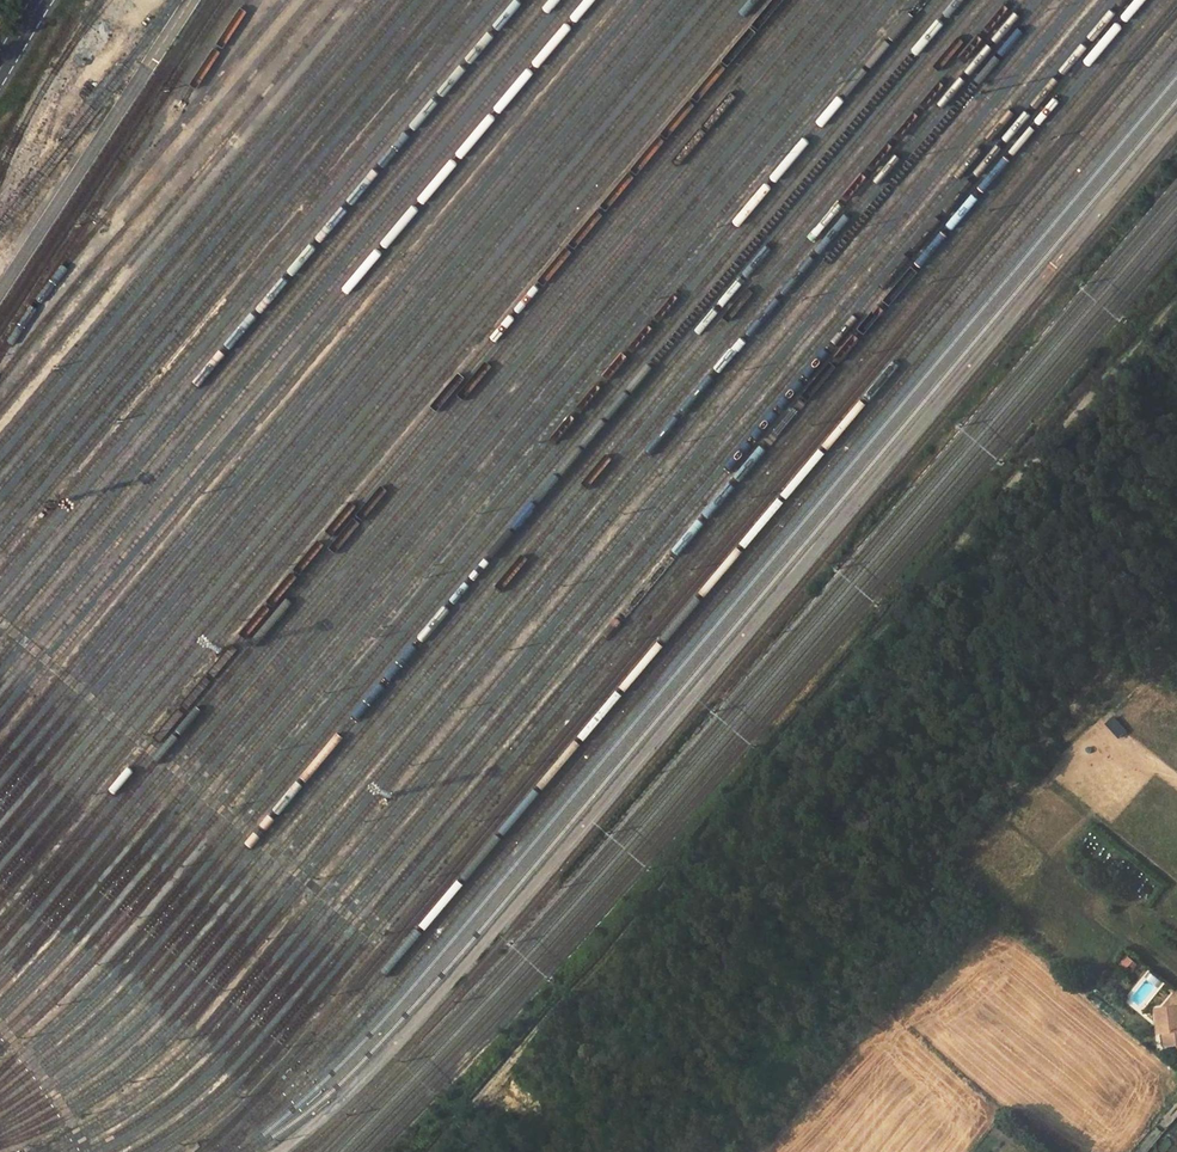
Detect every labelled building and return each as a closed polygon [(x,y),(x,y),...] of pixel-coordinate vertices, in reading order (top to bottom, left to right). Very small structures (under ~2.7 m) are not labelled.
[(1162,1008),(1157,1009),(1159,1032),(1162,1032),(1163,1045),(1176,1044),(1176,1050),(1176,991),(1162,1008)]
